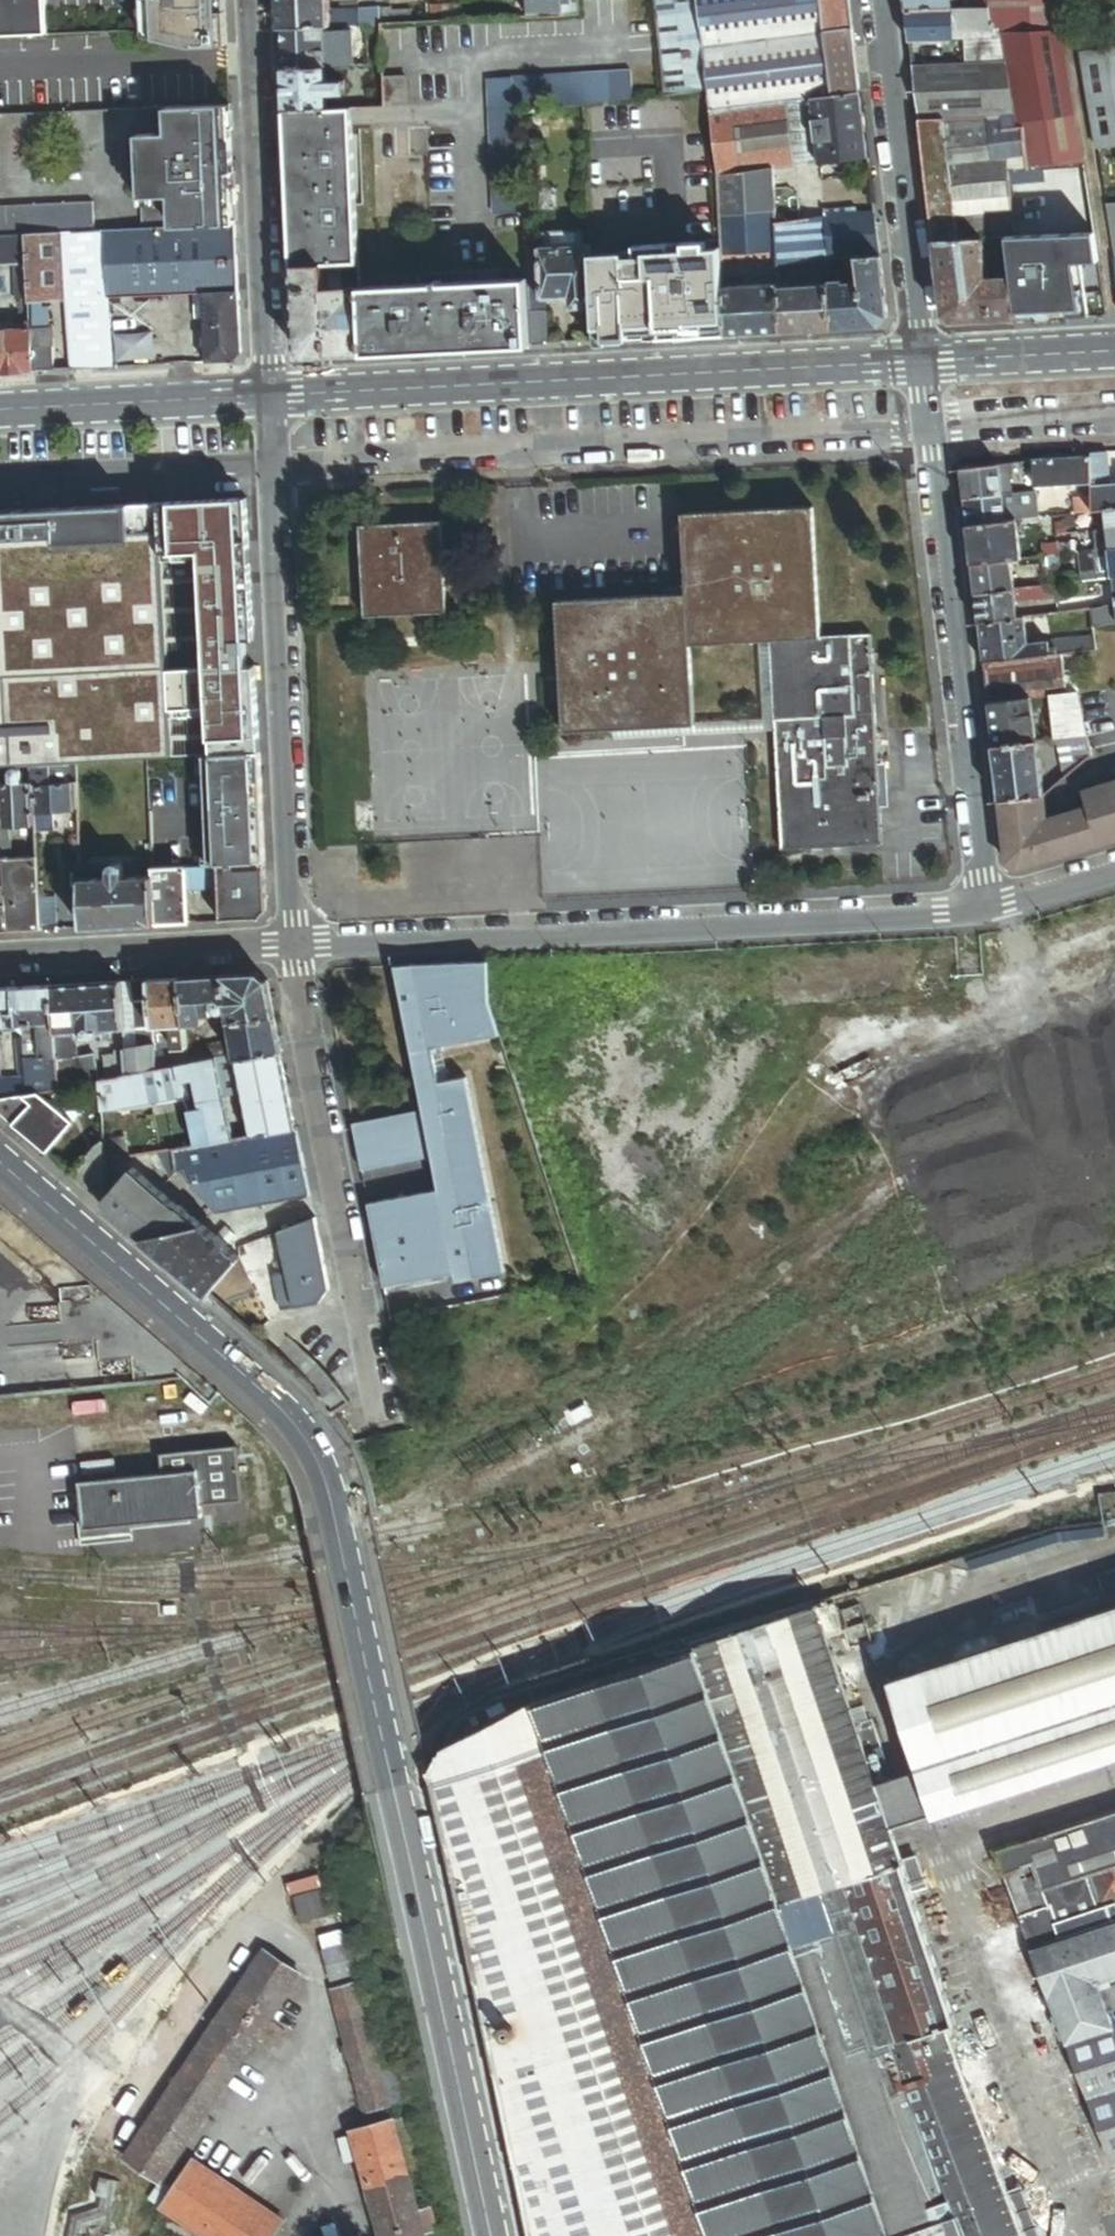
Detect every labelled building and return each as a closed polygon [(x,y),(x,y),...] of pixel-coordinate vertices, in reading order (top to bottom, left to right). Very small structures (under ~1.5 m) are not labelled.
[(44,0),(0,0),(0,37),(45,35),(44,0)] [(153,0),(141,0),(143,33),(154,36),(153,0)] [(225,0),(153,0),(154,36),(193,47),(227,46),(225,0)] [(281,28),(324,26),(361,25),(361,23),(361,16),(355,12),(334,13),(329,17),(328,0),(280,0),(281,28)] [(571,0),(530,0),(531,18),(564,17),(564,6),(571,6),(571,1),(571,0)] [(666,95),(706,90),(708,90),(697,0),(654,0),(666,95)] [(820,0),(697,0),(708,90),(711,111),(812,99),(831,97),(820,0)] [(850,0),(820,0),(831,97),(861,94),(850,0)] [(905,10),(949,8),(950,8),(949,0),(904,0),(905,10)] [(1056,2),(1056,0),(949,0),(950,8),(961,7),(975,6),(990,6),(992,27),(1005,27),(1059,26),(1059,24),(1056,2)] [(978,27),(992,27),(990,6),(975,6),(978,27)] [(410,7),(390,8),(390,24),(411,23),(410,7)] [(961,7),(950,8),(949,8),(952,37),(964,36),(963,28),(961,7)] [(360,9),(361,16),(361,23),(378,23),(377,8),(360,9)] [(952,37),(949,8),(905,10),(909,41),(952,40),(952,37)] [(325,33),(324,26),(281,28),(281,35),(325,33)] [(965,61),(1008,58),(1005,32),(1005,27),(992,27),(978,27),(963,28),(964,36),(965,61)] [(1081,162),(1060,31),(1005,32),(1008,58),(1010,81),(1015,129),(1022,129),(1026,167),(1081,162)] [(370,33),(369,32),(360,32),(361,56),(370,56),(370,33)] [(326,60),(325,33),(281,35),(283,70),(326,68),(326,60)] [(1082,52),(1097,149),(1114,147),(1114,49),(1082,52)] [(326,60),(326,68),(371,65),(370,65),(370,56),(361,56),(332,58),(326,60)] [(1008,58),(965,61),(966,63),(912,67),(919,121),(935,120),(947,119),(1001,116),(997,82),(1010,81),(1008,58)] [(283,70),(285,111),(328,109),(328,96),(327,82),(326,68),(283,70)] [(586,104),(592,104),(635,98),(631,69),(488,78),(494,213),(524,212),(521,109),(586,106),(586,104)] [(405,77),(383,78),(384,85),(384,91),(384,102),(405,101),(405,77)] [(1003,130),(1015,129),(1010,81),(997,82),(1001,116),(1003,130)] [(345,82),(327,82),(328,96),(345,95),(345,82)] [(370,92),(370,108),(384,107),(384,102),(384,91),(378,91),(370,92)] [(868,157),(861,94),(831,97),(812,99),(814,115),(840,112),(846,160),(868,157)] [(814,115),(812,99),(711,111),(719,176),(774,169),(818,164),(814,115)] [(236,227),(230,106),(167,109),(168,134),(138,135),(142,232),(236,227)] [(285,111),(286,131),(350,128),(349,108),(328,109),(285,111)] [(823,163),(846,160),(840,112),(814,115),(818,164),(823,163)] [(1008,174),(1027,172),(1026,167),(1022,129),(1015,129),(1003,130),(1001,116),(947,119),(961,240),(983,239),(1005,238),(1015,238),(1013,223),(1008,174)] [(961,240),(947,119),(935,120),(937,136),(921,138),(933,241),(961,240)] [(937,136),(935,120),(919,121),(921,138),(937,136)] [(293,268),(330,266),(343,265),(356,265),(350,128),(286,131),(293,268)] [(1027,172),(1082,166),(1081,162),(1026,167),(1027,172)] [(827,218),(827,212),(823,163),(818,164),(774,169),(776,212),(776,225),(811,220),(827,218)] [(774,169),(719,176),(721,217),(776,212),(774,169)] [(1019,222),(1013,223),(1015,238),(1066,236),(1063,214),(1061,214),(1056,176),(1014,180),(1019,222)] [(27,238),(62,236),(95,234),(94,205),(7,210),(8,215),(1,216),(1,210),(0,200),(0,239),(27,238)] [(1106,206),(1114,260),(1114,206),(1106,206)] [(859,215),(859,208),(827,212),(827,218),(859,215)] [(776,212),(721,217),(723,251),(724,267),(724,268),(779,265),(779,263),(776,225),(776,212)] [(880,255),(875,213),(859,215),(827,218),(829,237),(831,260),(831,262),(844,260),(857,258),(880,255)] [(829,237),(827,218),(811,220),(812,240),(829,237)] [(812,240),(811,220),(776,225),(779,263),(813,261),(812,240)] [(237,259),(236,227),(142,232),(105,234),(106,266),(237,259)] [(540,249),(591,247),(590,233),(539,236),(540,249)] [(106,266),(105,234),(95,234),(62,236),(65,300),(69,372),(113,369),(109,304),(106,266)] [(1016,320),(1105,315),(1092,234),(1066,236),(1015,238),(1005,238),(1010,277),(1016,320)] [(65,300),(62,236),(27,238),(28,265),(29,291),(30,302),(44,301),(65,300)] [(813,261),(831,260),(829,237),(812,240),(813,261)] [(27,238),(0,239),(0,267),(12,266),(28,265),(27,238)] [(983,239),(961,240),(933,241),(942,317),(951,323),(1016,320),(1010,277),(989,278),(983,239)] [(591,258),(591,247),(540,249),(542,301),(572,300),(572,307),(575,310),(593,309),(591,258)] [(725,289),(724,268),(724,267),(723,251),(591,258),(593,309),(595,343),(727,336),(725,289)] [(888,318),(880,255),(857,258),(858,271),(859,284),(844,285),(844,283),(829,283),(830,285),(832,330),(881,327),(888,318)] [(857,258),(844,260),(845,269),(852,273),(858,271),(857,258)] [(239,297),(237,259),(106,266),(109,304),(203,299),(239,297)] [(829,283),(828,262),(821,263),(823,286),(830,285),(829,283)] [(29,291),(28,265),(12,266),(18,292),(29,291)] [(343,265),(330,266),(330,274),(343,273),(343,265)] [(344,288),(360,287),(359,265),(356,265),(343,265),(343,273),(344,288)] [(330,274),(330,266),(293,268),(294,290),(344,288),(343,273),(330,274)] [(780,287),(779,273),(766,273),(766,280),(770,287),(780,287)] [(528,281),(360,290),(363,355),(531,347),(529,315),(528,281)] [(782,333),(832,330),(830,285),(823,286),(780,288),(782,333)] [(304,359),(363,355),(360,290),(360,287),(344,288),(294,290),(297,352),(304,359)] [(770,287),(725,289),(727,336),(782,333),(780,288),(780,287),(770,287)] [(242,355),(239,297),(203,299),(205,364),(234,363),(242,355)] [(30,302),(31,324),(31,331),(32,342),(46,342),(44,301),(30,302)] [(547,314),(529,315),(531,347),(549,346),(547,314)] [(0,323),(0,333),(13,332),(13,325),(13,322),(0,323)] [(31,331),(31,324),(13,325),(13,332),(31,331)] [(34,374),(32,349),(32,342),(31,331),(13,332),(0,333),(0,375),(34,374)] [(34,374),(55,373),(54,348),(32,349),(34,374)] [(1104,470),(1103,452),(1087,453),(1087,456),(1088,471),(1089,483),(1089,487),(1103,486),(1102,470),(1104,470)] [(1089,483),(1088,471),(1087,456),(1069,458),(1071,484),(1089,483)] [(1069,458),(1051,459),(1053,485),(1071,484),(1069,458)] [(1053,485),(1051,459),(1032,460),(1034,487),(1053,485)] [(1014,473),(1013,464),(999,466),(1002,494),(1012,493),(1009,474),(1014,473)] [(1002,494),(999,466),(960,471),(964,499),(1002,494)] [(1089,487),(1089,483),(1071,484),(1073,513),(1090,512),(1089,487)] [(1103,486),(1089,487),(1090,512),(1102,510),(1114,508),(1114,485),(1103,486)] [(1036,517),(1034,490),(1012,493),(1002,494),(1006,521),(1014,520),(1036,517)] [(964,499),(967,526),(1006,521),(1002,494),(964,499)] [(0,509),(0,757),(261,741),(255,497),(0,509)] [(759,638),(769,638),(774,733),(780,846),(882,841),(880,804),(885,804),(884,792),(879,792),(876,738),(870,635),(820,638),(813,508),(681,515),(685,596),(555,603),(559,674),(562,735),(613,732),(694,728),(694,726),(690,642),(759,638)] [(1102,510),(1104,529),(1114,527),(1114,508),(1102,510)] [(1010,558),(1019,557),(1014,520),(1006,521),(967,526),(971,563),(1010,558)] [(446,616),(441,524),(358,528),(363,620),(446,616)] [(1104,529),(1106,546),(1114,545),(1114,527),(1104,529)] [(1106,546),(1104,529),(1092,530),(1094,548),(1106,546)] [(1029,556),(1041,554),(1040,545),(1039,542),(1027,544),(1028,550),(1029,556)] [(1070,542),(1053,544),(1054,553),(1071,551),(1070,542)] [(1041,554),(1054,553),(1053,544),(1040,545),(1041,554)] [(1106,546),(1110,575),(1114,575),(1114,545),(1106,546)] [(1110,575),(1106,546),(1094,548),(1091,548),(1095,577),(1110,575)] [(1014,588),(1010,558),(971,563),(975,592),(1014,588)] [(1057,562),(1042,564),(1043,575),(1044,584),(1057,582),(1060,582),(1057,562)] [(1071,597),(1069,581),(1060,582),(1057,582),(1059,595),(1059,598),(1071,597)] [(1059,595),(1057,582),(1044,584),(1030,586),(1031,596),(1042,594),(1042,597),(1059,595)] [(1030,586),(1014,588),(1015,600),(1031,598),(1031,596),(1030,586)] [(1015,600),(1014,588),(975,592),(978,622),(1017,617),(1015,600)] [(1114,609),(1090,612),(1091,625),(1114,622),(1114,616),(1114,609)] [(1028,642),(1024,616),(1017,617),(978,622),(983,662),(1031,656),(1030,650),(1050,648),(1049,646),(1049,640),(1028,642)] [(1093,647),(1092,634),(1070,637),(1071,650),(1093,647)] [(1058,651),(1071,650),(1070,637),(1055,639),(1056,645),(1056,647),(1057,647),(1058,651)] [(1063,693),(1058,651),(1057,647),(1056,647),(1050,648),(1030,650),(1031,656),(983,662),(988,702),(1030,697),(1044,695),(1063,693)] [(1084,733),(1075,691),(1063,693),(1044,695),(1050,737),(1055,737),(1072,734),(1084,733)] [(1035,739),(1030,697),(988,702),(993,744),(1035,739)] [(1078,764),(1089,755),(1084,733),(1072,734),(1078,764)] [(1050,737),(1037,739),(1037,745),(1056,743),(1055,737),(1050,737)] [(1037,739),(1035,739),(993,744),(1000,799),(1043,793),(1037,745),(1037,739)] [(266,863),(261,753),(204,756),(205,782),(208,841),(210,866),(219,866),(266,863)] [(1053,776),(1057,782),(1078,764),(1073,759),(1053,776)] [(77,782),(77,764),(65,765),(61,765),(62,783),(77,782)] [(33,783),(32,766),(22,767),(23,774),(23,784),(33,783)] [(51,784),(50,766),(32,766),(33,783),(34,811),(54,810),(79,809),(77,782),(62,783),(51,784)] [(11,826),(35,825),(34,811),(33,783),(23,784),(23,774),(22,773),(22,772),(21,772),(21,771),(20,771),(19,770),(18,770),(17,770),(16,770),(15,770),(13,771),(13,772),(12,773),(11,773),(11,774),(10,775),(10,776),(11,784),(0,785),(2,827),(11,826)] [(1096,788),(1107,839),(1114,837),(1114,782),(1096,788)] [(1094,843),(1107,839),(1096,788),(1080,793),(1083,804),(1084,808),(1094,843)] [(1047,816),(1044,793),(1043,793),(1000,799),(1003,822),(1047,817),(1047,816)] [(1083,804),(1080,793),(1074,795),(1077,806),(1083,804)] [(1016,867),(1094,843),(1084,808),(1047,816),(1047,817),(1003,822),(1008,862),(1016,867)] [(35,825),(35,832),(55,831),(54,810),(34,811),(35,825)] [(12,859),(11,826),(2,827),(4,852),(4,859),(12,859)] [(8,932),(40,931),(38,898),(37,858),(12,859),(4,859),(5,877),(5,887),(8,932)] [(156,925),(154,877),(139,877),(138,863),(131,864),(132,878),(124,878),(124,871),(124,869),(123,868),(123,867),(122,867),(121,866),(120,866),(119,865),(118,865),(117,865),(116,865),(115,865),(114,866),(113,866),(112,867),(111,868),(111,869),(110,869),(110,871),(110,872),(110,874),(110,879),(104,879),(82,880),(84,928),(156,925)] [(268,910),(266,863),(219,866),(220,887),(222,921),(261,919),(268,910)] [(220,887),(219,866),(210,866),(204,867),(186,867),(188,889),(220,887)] [(186,867),(154,869),(154,877),(156,925),(190,923),(188,889),(186,867)] [(40,931),(56,930),(55,897),(38,898),(40,931)] [(506,1272),(468,1077),(440,1082),(433,1048),(501,1035),(491,1007),(489,962),(396,967),(424,1112),(433,1158),(439,1191),(370,1204),(386,1287),(456,1273),(458,1282),(506,1272)] [(260,975),(224,977),(227,995),(214,996),(216,1013),(217,1014),(218,1015),(219,1016),(220,1016),(221,1016),(222,1016),(223,1016),(224,1016),(224,1015),(225,1015),(226,1014),(227,1013),(227,1012),(228,1011),(228,1010),(229,1010),(231,1022),(276,1018),(268,982),(260,975)] [(224,977),(180,979),(184,1026),(186,1026),(204,1025),(204,1017),(213,1016),(216,1013),(214,996),(227,995),(224,977)] [(184,1026),(180,979),(151,981),(154,1012),(154,1022),(155,1027),(171,1027),(173,1050),(186,1048),(184,1026)] [(154,1012),(151,981),(137,982),(138,1012),(154,1012)] [(124,1030),(120,982),(53,986),(57,1059),(77,1057),(77,1054),(76,1034),(79,1033),(83,1039),(96,1037),(100,1032),(124,1030)] [(53,986),(0,989),(0,1027),(1,1027),(27,1026),(40,1025),(42,1059),(57,1059),(53,986)] [(282,1051),(276,1018),(231,1022),(237,1059),(282,1051)] [(141,1048),(156,1045),(155,1027),(154,1022),(139,1023),(141,1048)] [(29,1060),(42,1059),(40,1025),(27,1026),(28,1039),(29,1060)] [(196,1034),(186,1026),(184,1026),(186,1048),(188,1065),(193,1063),(198,1063),(197,1049),(196,1034)] [(33,1097),(29,1060),(28,1039),(21,1040),(24,1079),(5,1081),(1,1027),(0,1027),(0,1103),(33,1097)] [(188,1065),(186,1048),(173,1050),(171,1027),(155,1027),(156,1045),(158,1071),(188,1065)] [(217,1058),(231,1056),(228,1043),(197,1049),(198,1063),(217,1058)] [(128,1077),(158,1071),(156,1045),(141,1048),(126,1051),(128,1077)] [(297,1128),(282,1051),(237,1059),(252,1135),(297,1128)] [(57,1059),(58,1080),(94,1074),(93,1063),(97,1062),(96,1055),(77,1057),(57,1059)] [(232,1139),(217,1058),(198,1063),(193,1063),(196,1076),(201,1108),(190,1111),(195,1145),(232,1139)] [(40,1095),(59,1091),(58,1080),(57,1059),(42,1059),(29,1060),(33,1097),(40,1095)] [(193,1063),(188,1065),(158,1071),(128,1077),(100,1083),(102,1112),(186,1094),(184,1079),(196,1076),(193,1063)] [(59,1091),(96,1083),(94,1074),(58,1080),(59,1091)] [(40,1095),(33,1097),(0,1103),(0,1112),(48,1155),(74,1124),(40,1095)] [(433,1158),(424,1112),(354,1125),(363,1172),(433,1158)] [(311,1196),(297,1128),(252,1135),(232,1139),(195,1145),(176,1148),(180,1171),(187,1170),(191,1182),(207,1204),(216,1216),(311,1196)] [(129,1156),(126,1139),(104,1144),(106,1160),(129,1156)] [(108,1200),(106,1160),(104,1144),(98,1147),(75,1178),(109,1207),(108,1200)] [(176,1148),(163,1151),(166,1174),(171,1173),(180,1171),(176,1148)] [(198,1210),(207,1204),(191,1182),(187,1170),(180,1171),(171,1173),(198,1210)] [(245,1262),(232,1251),(234,1249),(222,1240),(221,1242),(185,1213),(182,1217),(131,1174),(108,1200),(109,1207),(213,1297),(245,1262)] [(330,1290),(316,1218),(280,1235),(285,1261),(279,1262),(283,1286),(293,1284),(298,1307),(321,1303),(330,1290)] [(229,1231),(222,1240),(234,1249),(241,1241),(229,1231)] [(283,1286),(287,1310),(298,1307),(293,1284),(283,1286)] [(168,1476),(84,1486),(91,1542),(132,1537),(131,1527),(208,1518),(206,1506),(249,1501),(243,1448),(166,1457),(168,1476)] [(1097,1574),(1105,1602),(1114,1599),(1114,1568),(1097,1574)] [(1033,1595),(993,1608),(998,1623),(1004,1643),(1044,1630),(1033,1595)] [(825,1641),(812,1603),(577,1674),(583,1693),(572,1700),(530,1714),(533,1721),(705,1665),(727,1658),(825,1641)] [(1044,1630),(1004,1643),(957,1657),(890,1678),(920,1768),(934,1811),(935,1814),(1114,1754),(1114,1608),(1044,1630)] [(951,1638),(957,1657),(1004,1643),(998,1623),(951,1638)] [(848,1707),(825,1641),(727,1658),(705,1665),(775,1877),(866,1843),(889,1826),(885,1814),(874,1783),(871,1775),(854,1725),(848,1707)] [(441,1751),(429,1768),(531,2235),(966,2235),(891,2041),(830,1882),(783,1898),(775,1877),(705,1665),(533,1721),(441,1751)] [(577,1674),(522,1689),(530,1714),(572,1700),(583,1693),(577,1674)] [(530,1714),(522,1689),(505,1694),(460,1724),(441,1751),(533,1721),(530,1714)] [(859,1704),(848,1707),(854,1725),(859,1723),(858,1721),(864,1719),(859,1704)] [(854,1725),(871,1775),(887,1769),(869,1717),(864,1719),(858,1721),(859,1723),(854,1725)] [(889,1826),(934,1811),(920,1768),(889,1778),(900,1809),(885,1814),(889,1826)] [(889,1778),(874,1783),(885,1814),(900,1809),(889,1778)] [(1019,1842),(1027,1865),(1005,1872),(1034,1951),(1114,1924),(1114,1811),(1019,1842)] [(900,1857),(889,1826),(866,1843),(775,1877),(783,1898),(830,1882),(843,1878),(900,1859),(900,1857)] [(1027,1865),(1019,1842),(996,1850),(1005,1872),(1027,1865)] [(922,1870),(916,1851),(900,1857),(900,1859),(906,1876),(922,1870)] [(906,1876),(900,1859),(843,1878),(899,2039),(947,2024),(957,2022),(911,1890),(906,1876)] [(922,1870),(906,1876),(911,1890),(927,1885),(922,1870)] [(843,1878),(830,1882),(891,2041),(899,2039),(843,1878)] [(303,1919),(327,1912),(319,1887),(295,1895),(303,1919)] [(327,1947),(354,1939),(349,1923),(322,1931),(327,1947)] [(1034,1951),(1052,1996),(1114,1975),(1114,1924),(1034,1951)] [(362,1968),(354,1939),(327,1947),(335,1975),(362,1968)] [(162,2176),(170,2164),(301,1971),(267,1948),(126,2155),(160,2178),(162,2176)] [(1052,1996),(1069,2042),(1114,2027),(1109,2013),(1114,2010),(1114,1975),(1052,1996)] [(345,2019),(368,2012),(359,1981),(337,1988),(345,2019)] [(375,2037),(368,2012),(345,2019),(371,2109),(394,2102),(375,2037)] [(966,2235),(1028,2235),(1010,2189),(947,2024),(899,2039),(891,2041),(966,2235)] [(1114,2027),(1069,2042),(1090,2098),(1114,2090),(1114,2027)] [(393,2033),(375,2037),(394,2102),(411,2097),(393,2033)] [(1090,2098),(1113,2159),(1114,2158),(1114,2090),(1090,2098)] [(414,2113),(396,2118),(412,2175),(430,2170),(414,2113)] [(412,2175),(396,2118),(356,2129),(358,2136),(364,2158),(386,2235),(425,2224),(421,2210),(412,2175)] [(364,2158),(358,2136),(340,2141),(346,2163),(364,2158)] [(170,2164),(162,2176),(164,2177),(176,2185),(162,2205),(208,2235),(272,2235),(283,2219),(194,2158),(184,2174),(170,2164)] [(99,2176),(96,2193),(100,2194),(97,2204),(69,2214),(65,2235),(86,2235),(82,2234),(84,2226),(110,2216),(120,2181),(99,2176)] [(151,2197),(162,2205),(176,2185),(164,2177),(151,2197)] [(1010,2189),(1028,2235),(1044,2235),(1024,2184),(1010,2189)] [(434,2207),(421,2210),(425,2224),(438,2221),(434,2207)] [(425,2224),(428,2235),(442,2235),(438,2221),(425,2224)] [(425,2224),(386,2235),(428,2235),(425,2224)]
